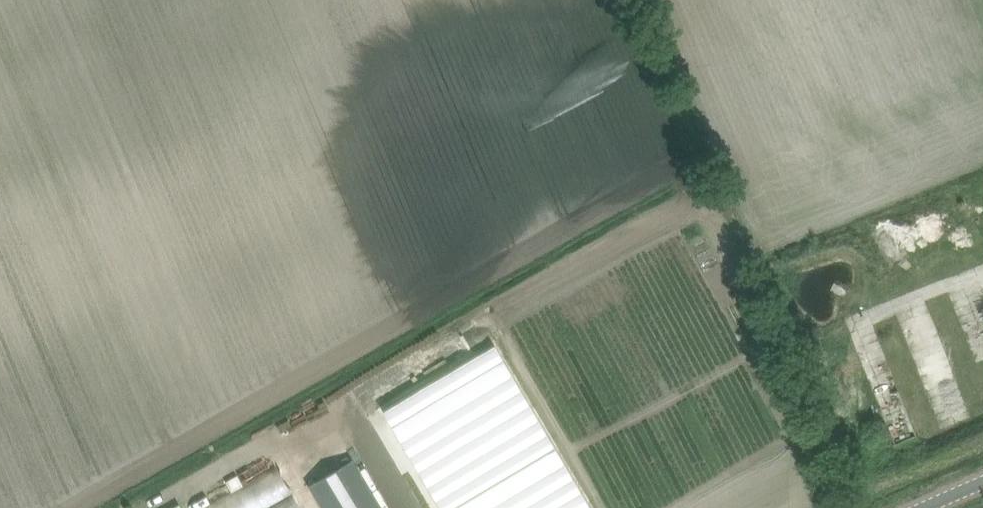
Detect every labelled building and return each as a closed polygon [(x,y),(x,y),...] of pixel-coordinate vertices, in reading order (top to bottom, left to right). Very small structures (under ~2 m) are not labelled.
[(440,507),(590,507),(493,343),(381,409),(440,507)] [(260,455),(212,482),(218,493),(266,465),(260,455)] [(322,507),(382,507),(353,458),(308,484),(322,507)] [(282,468),(200,507),(301,507),(282,468)]
